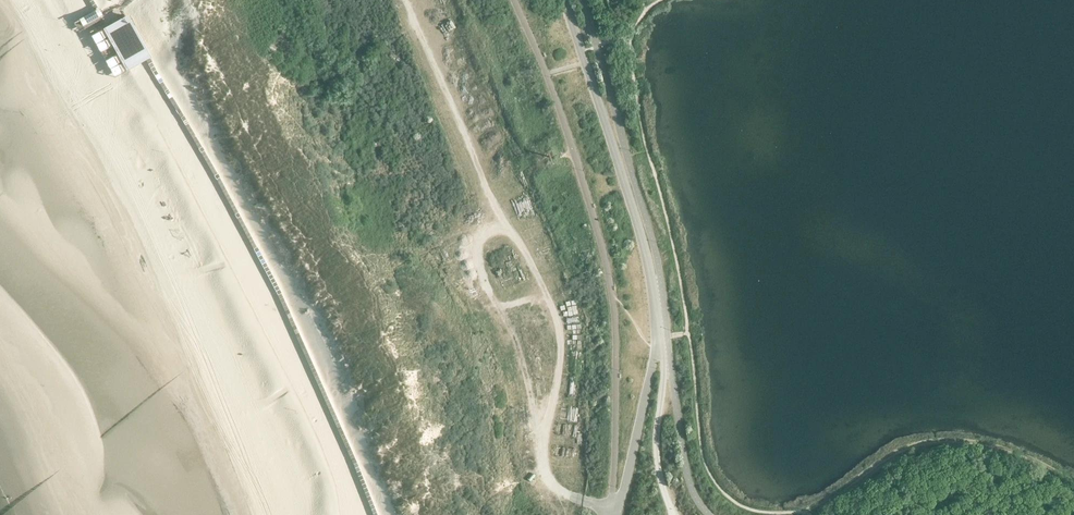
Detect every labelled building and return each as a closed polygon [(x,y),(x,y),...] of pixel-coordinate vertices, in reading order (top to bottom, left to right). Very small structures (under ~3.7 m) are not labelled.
[(99,8),(79,19),(82,25),(102,14),(99,8)] [(124,16),(105,27),(128,70),(148,59),(124,16)]
